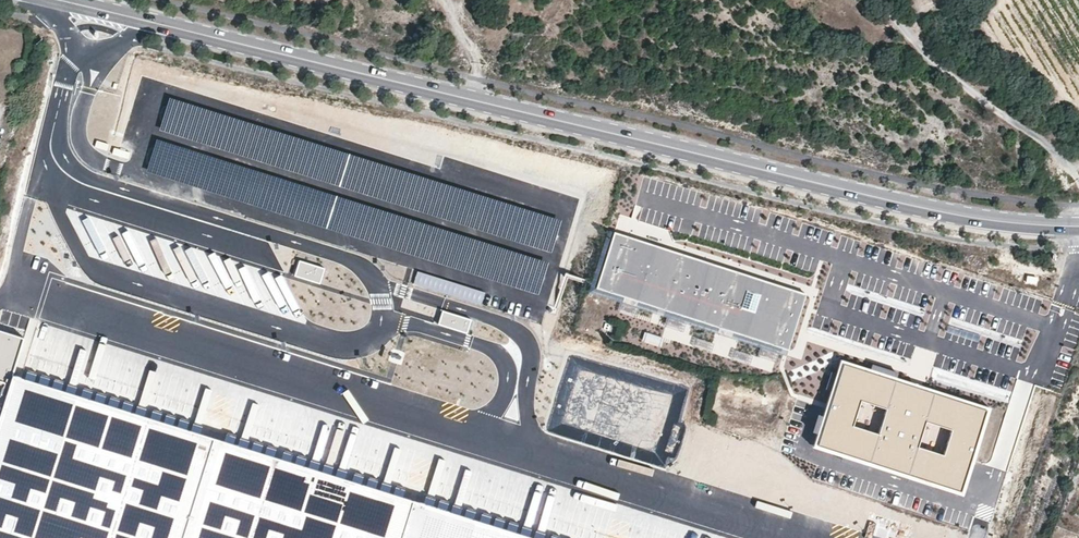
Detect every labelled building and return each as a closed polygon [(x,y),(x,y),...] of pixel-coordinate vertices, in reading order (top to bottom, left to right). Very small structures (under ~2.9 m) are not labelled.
[(548,239),(550,230),(541,227),(538,236),(548,239)] [(790,347),(807,292),(615,230),(597,286),(790,347)] [(547,268),(550,258),(540,256),(538,266),(547,268)] [(44,359),(42,369),(52,372),(54,362),(44,359)] [(989,410),(841,361),(813,446),(961,495),(989,410)] [(15,374),(0,421),(0,537),(536,537),(15,374)]
